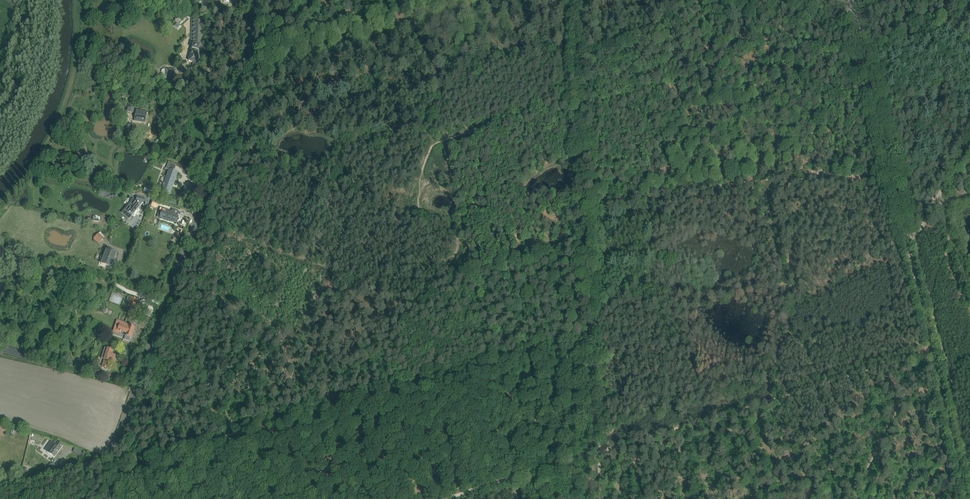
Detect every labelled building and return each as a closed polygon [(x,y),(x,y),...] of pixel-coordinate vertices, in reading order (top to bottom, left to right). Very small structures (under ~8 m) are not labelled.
[(193,62),(193,65),(196,66),(196,65),(198,65),(201,53),(204,54),(207,53),(208,50),(206,47),(202,46),(203,24),(204,25),(204,18),(193,17),(192,44),(193,45),(192,49),(189,61),(193,62)] [(174,24),(178,28),(183,25),(179,20),(174,24)] [(176,69),(166,69),(165,69),(163,69),(162,71),(161,77),(163,79),(165,79),(166,79),(165,84),(173,84),(173,79),(175,79),(176,69)] [(134,120),(143,122),(145,113),(136,112),(135,114),(134,120)] [(168,192),(170,193),(172,186),(173,184),(175,180),(174,179),(175,176),(176,177),(177,173),(174,171),(176,165),(168,162),(166,169),(169,170),(165,181),(168,182),(167,185),(163,184),(163,185),(164,185),(162,190),(166,192),(168,193),(168,192)] [(124,209),(122,213),(125,215),(129,219),(132,215),(132,216),(141,205),(143,203),(144,198),(137,197),(136,201),(134,203),(132,200),(124,209)] [(160,207),(159,211),(162,212),(160,217),(176,223),(178,217),(174,216),(174,215),(170,214),(171,211),(160,207)] [(136,212),(130,221),(135,224),(141,215),(136,212)] [(99,234),(94,239),(99,244),(104,238),(99,234)] [(111,267),(117,253),(106,249),(101,263),(111,267)] [(131,297),(128,307),(134,309),(137,299),(131,297)] [(135,327),(129,325),(128,327),(123,326),(119,324),(117,330),(126,333),(125,336),(127,336),(126,337),(127,337),(131,338),(134,331),(135,331),(136,328),(135,327)] [(115,363),(117,356),(111,354),(113,350),(107,349),(105,348),(102,358),(104,359),(102,367),(108,369),(110,361),(115,363)] [(54,457),(63,445),(56,440),(54,443),(51,441),(47,446),(50,448),(47,452),(54,457)]
